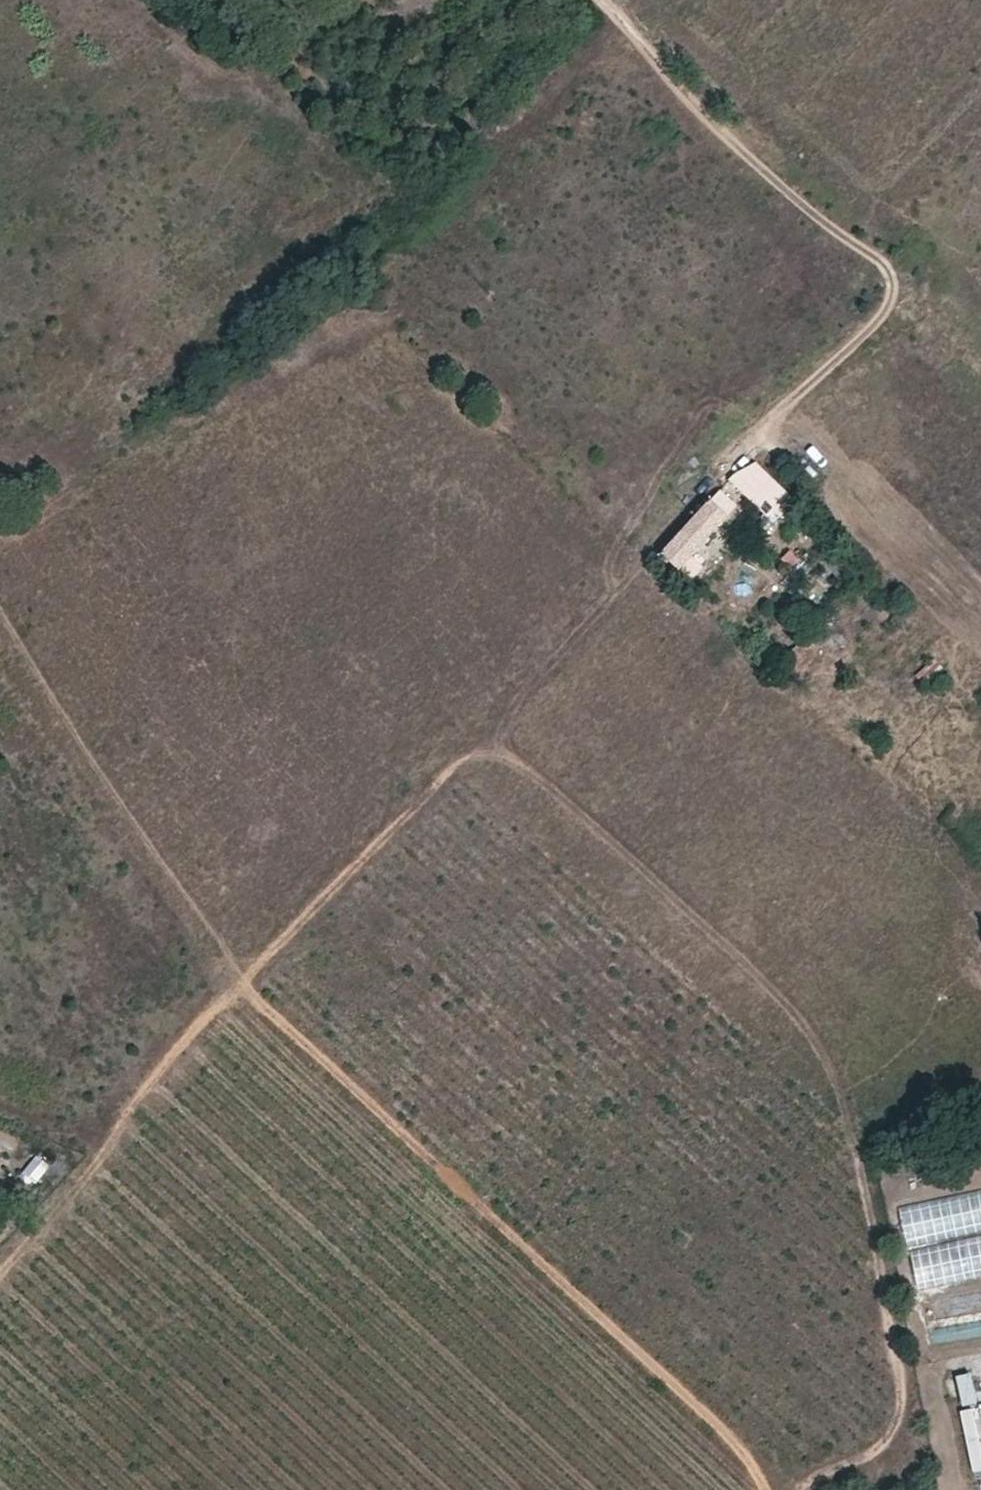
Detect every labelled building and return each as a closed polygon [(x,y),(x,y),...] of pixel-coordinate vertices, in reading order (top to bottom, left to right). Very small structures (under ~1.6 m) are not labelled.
[(739,472),(731,480),(769,516),(788,495),(755,464),(739,472)] [(721,491),(662,553),(690,578),(701,566),(689,555),(724,518),(736,505),(721,491)] [(736,505),(724,518),(730,523),(742,510),(736,505)] [(902,1208),(920,1285),(980,1271),(980,1190),(902,1208)] [(961,1404),(976,1401),(971,1369),(955,1372),(961,1404)]
